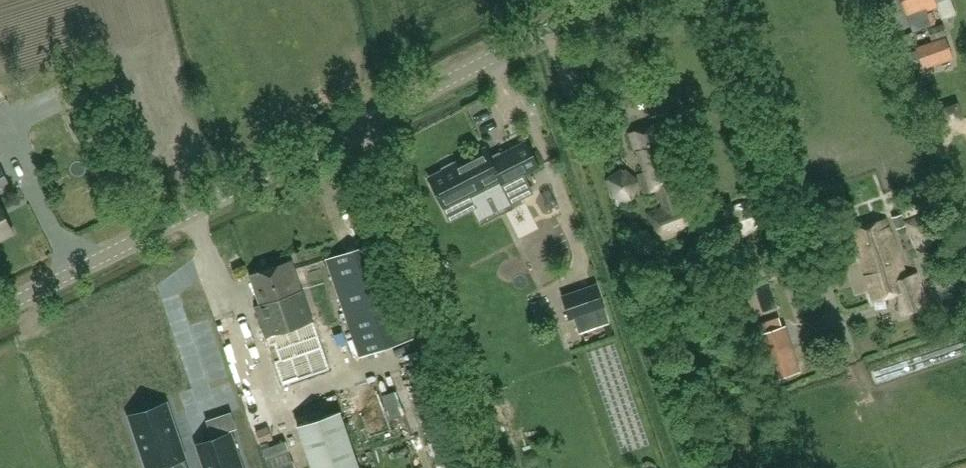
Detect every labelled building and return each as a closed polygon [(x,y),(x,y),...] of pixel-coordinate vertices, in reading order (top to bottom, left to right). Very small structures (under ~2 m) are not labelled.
[(908,18),(937,7),(937,6),(937,5),(936,0),(901,0),(908,18)] [(922,69),(953,57),(945,37),(915,49),(922,69)] [(659,99),(647,102),(652,118),(664,114),(659,99)] [(939,106),(943,119),(955,115),(951,102),(939,106)] [(635,176),(636,178),(626,168),(607,179),(612,197),(630,198),(638,184),(641,195),(658,189),(664,207),(648,212),(657,240),(700,226),(690,198),(678,202),(672,184),(676,183),(656,125),(630,133),(644,173),(635,176)] [(523,173),(539,166),(527,142),(492,160),(485,147),(455,163),(456,165),(430,178),(449,217),(473,205),(467,195),(500,179),(505,189),(526,178),(523,173)] [(726,199),(704,205),(708,218),(730,212),(726,199)] [(14,233),(0,206),(0,240),(14,233)] [(933,211),(905,222),(919,250),(946,238),(933,211)] [(901,213),(892,217),(896,228),(906,225),(901,213)] [(557,219),(546,225),(549,232),(561,226),(557,219)] [(851,231),(874,301),(897,293),(901,302),(902,302),(906,313),(930,305),(919,272),(902,278),(883,220),(851,231)] [(302,268),(333,365),(413,338),(379,241),(302,268)] [(704,301),(713,324),(738,315),(731,291),(727,292),(709,241),(691,247),(694,256),(693,256),(708,299),(704,301)] [(955,258),(927,270),(933,284),(953,276),(954,279),(960,276),(958,273),(960,272),(955,258)] [(291,262),(249,275),(258,305),(254,307),(264,335),(310,321),(291,262)] [(570,318),(604,306),(596,285),(563,296),(570,318)] [(611,355),(603,312),(583,315),(590,359),(611,355)] [(314,346),(308,330),(313,329),(310,321),(264,335),(280,383),(325,368),(318,344),(314,346)] [(801,372),(786,326),(754,337),(768,383),(801,372)] [(465,356),(469,367),(476,364),(473,354),(465,356)] [(499,402),(491,380),(484,383),(492,405),(499,402)] [(130,416),(144,458),(148,467),(152,467),(168,463),(185,457),(167,404),(130,416)] [(340,410),(297,424),(312,467),(360,467),(355,454),(340,410)] [(206,467),(243,467),(231,433),(198,444),(206,467)]
